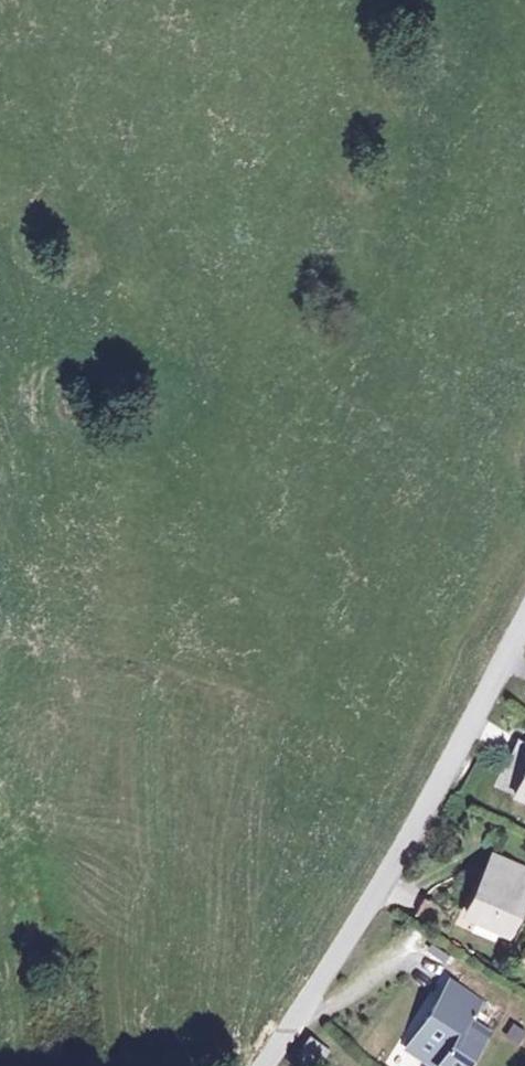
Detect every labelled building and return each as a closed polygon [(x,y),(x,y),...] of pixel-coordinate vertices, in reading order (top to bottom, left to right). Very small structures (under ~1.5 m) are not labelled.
[(524,742),(515,758),(524,764),(524,742)] [(471,917),(510,937),(524,905),(524,873),(498,860),(471,917)] [(409,1053),(429,1065),(466,1065),(483,1039),(469,1029),(482,1008),(450,989),(409,1053)] [(299,1065),(328,1065),(332,1059),(312,1045),(299,1065)]
